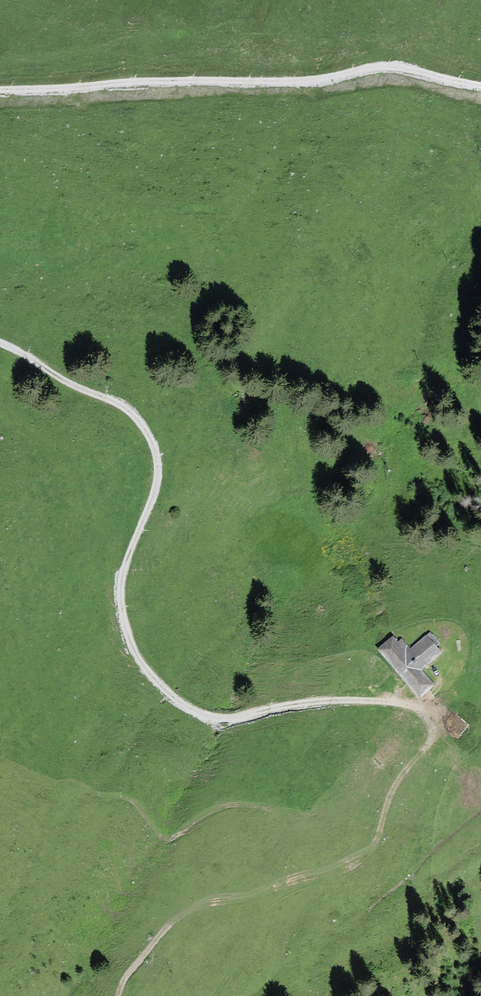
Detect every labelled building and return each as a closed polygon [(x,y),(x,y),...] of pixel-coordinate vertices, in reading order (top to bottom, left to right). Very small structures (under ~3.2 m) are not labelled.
[(394,646),(389,640),(374,652),(417,704),(432,692),(419,675),(441,657),(425,637),(407,651),(399,641),(394,646)]
